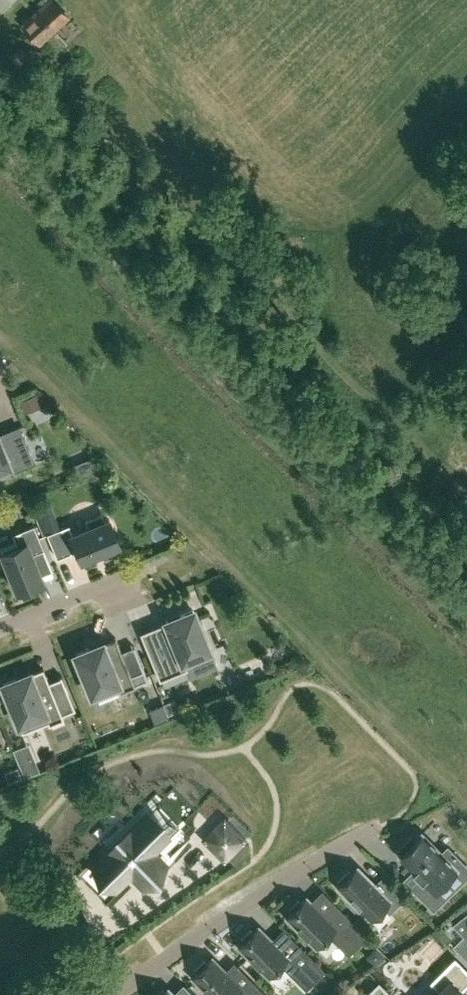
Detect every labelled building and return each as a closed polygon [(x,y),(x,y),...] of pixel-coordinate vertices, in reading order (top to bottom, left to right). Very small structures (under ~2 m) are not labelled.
[(68,17),(53,0),(48,0),(22,23),(40,43),(68,17)] [(32,417),(52,409),(43,388),(23,397),(32,417)] [(33,461),(19,426),(3,433),(4,436),(0,438),(0,475),(33,461)] [(81,559),(119,543),(109,519),(105,520),(102,513),(85,520),(88,527),(73,533),(69,524),(47,533),(57,557),(78,549),(81,559)] [(40,575),(31,553),(43,548),(34,524),(12,533),(15,541),(0,547),(0,548),(17,589),(42,579),(40,575)] [(193,609),(180,615),(166,621),(167,624),(141,634),(159,679),(187,668),(185,662),(210,652),(193,609)] [(102,642),(101,643),(75,653),(91,693),(117,683),(120,691),(135,685),(135,684),(146,679),(146,680),(148,680),(142,665),(140,666),(142,669),(130,674),(116,640),(104,645),(102,642)] [(31,675),(30,672),(2,683),(22,731),(47,721),(49,724),(63,718),(62,714),(75,708),(61,675),(60,675),(60,676),(48,681),(44,670),(31,675)] [(39,769),(28,741),(13,747),(24,775),(39,769)] [(94,864),(116,887),(130,873),(142,884),(164,862),(153,850),(160,843),(177,826),(156,804),(138,821),(94,864)] [(218,825),(237,844),(242,840),(243,838),(240,836),(224,819),(218,825)] [(422,876),(411,887),(433,910),(445,898),(435,887),(461,862),(457,858),(458,857),(452,850),(451,852),(447,848),(441,854),(421,834),(414,841),(411,837),(398,850),(396,848),(395,849),(413,867),(412,869),(413,870),(415,868),(422,876)] [(378,887),(374,883),(357,866),(351,872),(348,869),(338,880),(340,883),(337,886),(348,897),(345,900),(356,910),(359,907),(369,918),(382,906),(389,913),(406,896),(388,878),(378,887)] [(334,902),(323,913),(306,897),(301,902),(298,899),(288,908),(292,911),(286,916),(316,946),(328,934),(348,954),(367,936),(334,902)] [(466,960),(466,911),(452,923),(463,934),(452,945),(466,960)] [(275,943),(271,939),(258,926),(253,931),(250,928),(241,937),(244,940),(238,946),(268,975),(280,963),(305,989),(324,970),(286,932),(275,943)] [(235,994),(266,994),(237,965),(229,974),(212,957),(207,962),(204,959),(194,968),(198,972),(192,977),(210,994),(233,994),(234,994),(235,994)] [(432,994),(466,994),(460,989),(466,983),(466,970),(455,957),(431,981),(439,989),(432,994)] [(378,981),(367,992),(370,994),(392,994),(378,981)]
